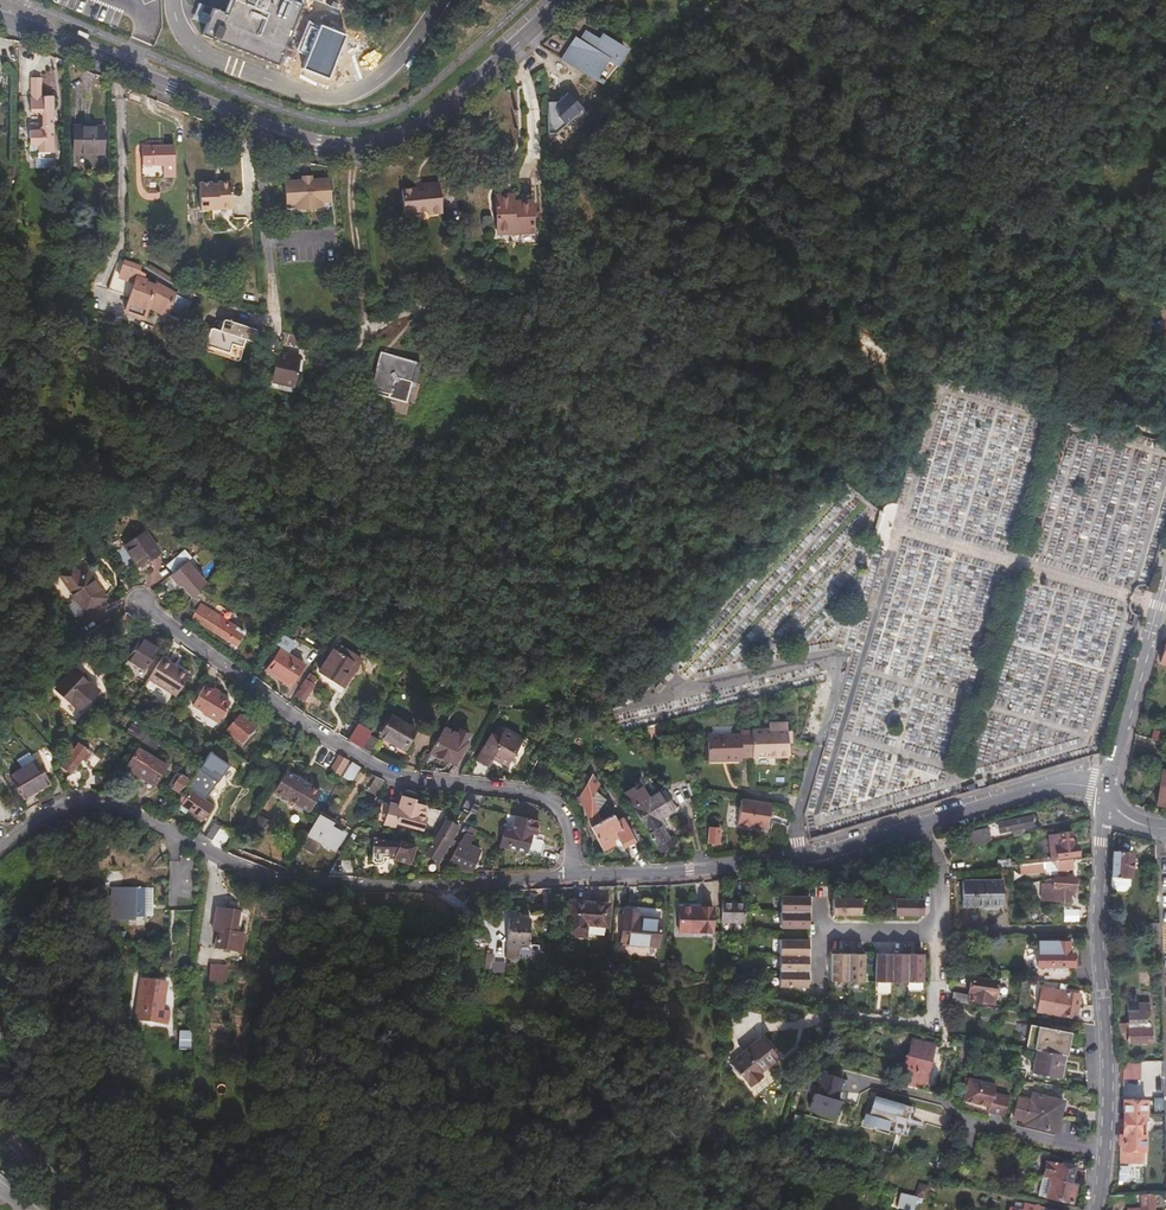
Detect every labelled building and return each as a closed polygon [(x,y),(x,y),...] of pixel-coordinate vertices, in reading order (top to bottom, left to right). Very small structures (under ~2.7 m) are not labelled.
[(302,4),(292,0),(228,0),(223,13),(213,9),(206,25),(202,35),(211,39),(212,36),(216,38),(215,41),(278,66),(302,4)] [(202,11),(205,6),(205,5),(199,3),(196,9),(202,11)] [(205,6),(202,11),(196,9),(192,19),(206,25),(211,15),(213,9),(205,6)] [(578,41),(575,38),(563,57),(597,79),(599,76),(608,62),(617,67),(627,51),(602,35),(598,40),(584,31),(578,41)] [(599,76),(597,79),(605,85),(617,67),(608,62),(599,76)] [(43,76),(32,76),(31,95),(30,95),(30,111),(40,112),(44,115),(43,126),(40,128),(30,128),(30,143),(38,143),(41,148),(42,153),(59,153),(59,113),(54,112),(54,108),(56,108),(56,92),(45,91),(45,92),(42,93),(43,76)] [(548,128),(584,126),(582,97),(547,99),(548,128)] [(73,120),(72,148),(102,149),(102,122),(85,121),(73,120)] [(161,161),(161,171),(173,171),(172,142),(140,142),(141,161),(161,161)] [(303,175),(285,177),(286,198),(294,198),(295,202),(298,203),(302,204),(308,204),(312,204),(317,203),(321,201),(321,196),(329,196),(328,174),(311,175),(311,177),(303,177),(303,175)] [(210,180),(197,181),(197,207),(210,207),(210,217),(230,217),(230,183),(228,181),(218,181),(216,184),(210,183),(210,180)] [(440,188),(439,183),(424,183),(424,187),(402,188),(403,211),(426,211),(427,214),(441,213),(440,196),(440,188)] [(492,199),(493,234),(503,234),(504,237),(530,236),(529,199),(492,199)] [(52,211),(50,229),(59,230),(60,216),(58,216),(59,211),(52,211)] [(1043,225),(1028,224),(1028,232),(1036,233),(1036,238),(1042,239),(1043,225)] [(138,280),(141,270),(124,264),(119,281),(136,286),(138,280)] [(136,286),(127,315),(143,320),(153,288),(138,280),(136,286)] [(158,286),(156,290),(153,288),(143,320),(147,321),(151,308),(169,313),(175,294),(158,286)] [(175,294),(169,313),(171,314),(173,308),(186,313),(192,298),(178,292),(178,295),(175,294)] [(253,342),(257,329),(224,318),(221,329),(212,326),(206,345),(241,356),(246,340),(253,342)] [(109,333),(104,342),(116,348),(121,338),(109,333)] [(408,396),(420,355),(385,345),(384,346),(373,382),(380,384),(379,387),(408,396)] [(271,379),(272,379),(294,384),(295,384),(302,353),(278,347),(271,379)] [(294,384),(272,379),(271,384),(293,389),(294,384)] [(1165,445),(1151,442),(1150,447),(1163,450),(1165,445)] [(143,532),(122,546),(137,568),(158,554),(143,532)] [(164,581),(177,569),(172,562),(158,574),(164,581)] [(58,577),(65,586),(80,573),(73,565),(58,577)] [(80,573),(65,586),(75,601),(64,608),(73,620),(83,612),(85,614),(107,596),(87,568),(80,573)] [(191,600),(200,589),(177,569),(164,581),(161,583),(173,592),(176,588),(191,600)] [(236,646),(245,631),(237,626),(234,630),(218,619),(219,617),(200,605),(191,618),(236,646)] [(131,621),(126,614),(111,627),(118,634),(132,621),(131,621)] [(292,682),(304,663),(287,653),(295,640),(281,632),(275,642),(285,648),(284,650),(280,648),(266,671),(276,677),(279,674),(292,682)] [(157,651),(139,640),(127,660),(144,671),(157,651)] [(343,674),(348,677),(356,664),(330,649),(316,672),(336,684),(343,674)] [(188,676),(160,658),(147,680),(174,697),(188,676)] [(308,671),(293,694),(302,699),(312,682),(310,681),(314,675),(308,671)] [(97,691),(73,672),(55,693),(79,713),(97,691)] [(342,687),(348,677),(343,674),(336,684),(342,687)] [(218,695),(204,686),(191,705),(202,713),(201,715),(216,724),(228,704),(217,697),(218,695)] [(52,710),(43,700),(26,715),(34,725),(52,710)] [(493,710),(456,708),(452,715),(488,719),(493,710)] [(253,728),(238,716),(226,731),(241,743),(253,728)] [(416,731),(392,717),(381,736),(404,750),(416,731)] [(766,726),(750,727),(750,729),(752,755),(788,753),(785,719),(766,720),(766,726)] [(361,745),(369,731),(355,723),(346,737),(361,745)] [(125,733),(135,739),(135,738),(141,730),(131,724),(125,733)] [(160,739),(142,727),(141,730),(135,738),(141,742),(153,750),(160,739)] [(740,756),(752,755),(750,729),(738,730),(738,732),(705,734),(707,761),(740,759),(740,756)] [(1150,738),(1159,741),(1162,732),(1153,729),(1150,738)] [(378,736),(370,730),(369,731),(361,745),(370,751),(378,736)] [(457,740),(442,732),(430,752),(456,765),(471,736),(462,731),(457,740)] [(508,768),(523,742),(504,731),(500,739),(492,735),(477,762),(486,767),(491,758),(508,768)] [(123,749),(127,752),(132,744),(127,741),(123,749)] [(1155,751),(1163,753),(1165,744),(1158,741),(1155,751)] [(149,756),(153,750),(141,742),(137,748),(149,756)] [(91,754),(79,743),(61,764),(70,772),(82,759),(85,761),(91,754)] [(149,756),(137,748),(124,769),(152,786),(165,766),(149,756)] [(21,767),(33,760),(28,753),(17,760),(21,767)] [(210,799),(233,763),(222,756),(220,759),(215,755),(206,769),(206,770),(209,771),(196,790),(210,799)] [(338,775),(346,761),(337,756),(329,770),(338,775)] [(21,767),(8,775),(23,800),(50,784),(35,759),(33,760),(21,767)] [(359,769),(351,763),(343,777),(352,782),(359,769)] [(311,807),(323,787),(289,768),(277,787),(311,807)] [(601,779),(595,769),(581,792),(589,821),(602,846),(614,840),(612,836),(617,834),(623,844),(635,837),(623,815),(617,818),(612,809),(600,816),(595,807),(604,796),(595,789),(601,779)] [(1163,769),(1156,804),(1165,806),(1165,769),(1163,769)] [(176,793),(188,775),(180,770),(177,775),(173,772),(165,786),(176,793)] [(70,773),(71,790),(82,790),(81,773),(70,773)] [(383,782),(376,778),(367,793),(374,798),(383,782)] [(640,785),(626,793),(661,851),(674,844),(659,819),(675,810),(663,791),(649,799),(640,785)] [(210,806),(184,789),(176,803),(202,820),(210,806)] [(477,811),(485,793),(471,792),(465,805),(477,811)] [(420,832),(428,809),(415,804),(416,802),(402,797),(399,806),(382,801),(375,822),(392,827),(393,823),(420,832)] [(766,819),(768,800),(739,797),(735,824),(765,828),(766,819)] [(538,830),(541,818),(517,812),(514,824),(506,822),(501,842),(528,849),(528,850),(542,853),(547,836),(545,832),(538,830)] [(1023,819),(997,824),(998,833),(1024,828),(1023,819)] [(329,828),(315,820),(297,852),(311,859),(318,847),(331,854),(340,839),(327,832),(329,828)] [(459,828),(446,821),(426,855),(441,863),(450,846),(453,847),(456,841),(453,840),(459,828)] [(217,828),(210,824),(203,836),(210,840),(217,828)] [(986,828),(969,832),(971,842),(988,839),(986,828)] [(723,831),(712,830),(711,845),(721,846),(723,831)] [(1069,833),(1052,835),(1056,858),(1076,855),(1074,842),(1070,843),(1069,833)] [(410,863),(416,847),(400,842),(375,839),(373,852),(396,854),(395,858),(410,863)] [(463,843),(452,866),(464,871),(466,870),(468,866),(476,869),(478,864),(482,853),(463,843)] [(1109,881),(1109,889),(1115,894),(1124,895),(1130,890),(1130,882),(1132,882),(1134,858),(1121,857),(1122,854),(1112,853),(1109,881)] [(481,871),(492,870),(498,855),(486,854),(481,871)] [(1019,865),(1030,863),(1029,857),(1018,858),(1019,865)] [(1072,859),(1020,866),(1021,874),(1048,871),(1048,874),(1067,874),(1066,870),(1073,869),(1072,859)] [(289,866),(285,873),(294,874),(296,870),(289,866)] [(352,868),(336,867),(335,875),(351,877),(352,868)] [(926,872),(914,872),(914,882),(926,882),(926,872)] [(1074,878),(1053,876),(1051,902),(1068,904),(1069,889),(1073,889),(1074,878)] [(1003,883),(963,883),(963,907),(1003,907),(1003,883)] [(125,887),(124,914),(146,914),(147,887),(125,887)] [(538,889),(537,900),(549,900),(549,889),(549,887),(538,889)] [(812,891),(785,892),(783,923),(812,923),(812,916),(812,897),(812,891)] [(862,894),(835,894),(835,903),(835,911),(863,911),(862,894)] [(925,895),(897,895),(897,911),(925,911),(925,905),(925,895)] [(607,900),(569,898),(568,931),(581,931),(581,919),(606,920),(607,900)] [(746,901),(723,900),(722,921),(746,922),(746,901)] [(660,904),(623,902),(622,940),(658,941),(660,904)] [(713,905),(680,903),(678,928),(711,930),(713,905)] [(239,915),(217,911),(212,930),(217,931),(214,948),(240,953),(244,936),(235,934),(239,915)] [(529,920),(506,919),(505,959),(511,960),(511,945),(527,946),(529,920)] [(811,936),(784,936),(784,983),(811,983),(811,975),(811,959),(811,936)] [(1047,982),(1071,984),(1074,955),(1067,954),(1067,942),(1039,941),(1039,954),(1052,955),(1052,964),(1049,964),(1047,982)] [(1140,958),(1160,956),(1160,944),(1140,947),(1140,958)] [(843,950),(834,950),(834,978),(867,978),(867,950),(861,950),(843,950)] [(903,950),(878,950),(878,978),(926,978),(926,950),(903,950)] [(486,969),(494,970),(495,955),(487,954),(486,969)] [(495,975),(504,976),(505,965),(496,964),(495,975)] [(226,968),(210,967),(210,982),(226,982),(226,968)] [(172,1008),(166,1007),(158,1006),(162,978),(143,975),(136,1017),(170,1022),(172,1008)] [(158,1006),(166,1007),(170,980),(162,978),(158,1006)] [(955,995),(954,1003),(964,1005),(970,1006),(970,1002),(996,1004),(998,981),(972,979),(970,997),(955,995)] [(1079,995),(1041,988),(1036,1012),(1074,1018),(1079,995)] [(1120,1032),(1120,1046),(1150,1046),(1150,1037),(1149,1034),(1148,1032),(1146,1031),(1143,1030),(1143,1028),(1150,1027),(1150,1016),(1139,1015),(1140,1008),(1130,1008),(1129,1033),(1120,1032)] [(1038,1029),(1034,1051),(1037,1052),(1062,1057),(1066,1034),(1038,1029)] [(179,1044),(192,1044),(192,1031),(180,1031),(179,1044)] [(759,1040),(731,1065),(750,1086),(760,1077),(758,1074),(775,1059),(759,1040)] [(915,1043),(903,1088),(923,1093),(923,1091),(926,1091),(938,1048),(915,1043)] [(1059,1080),(1064,1057),(1062,1057),(1037,1052),(1033,1075),(1059,1080)] [(694,1061),(705,1060),(704,1053),(693,1054),(694,1061)] [(1118,1065),(1120,1084),(1134,1084),(1135,1065),(1118,1065)] [(995,1087),(966,1080),(961,1101),(988,1108),(986,1116),(1003,1120),(1008,1097),(993,1094),(995,1087)] [(895,1114),(912,1118),(915,1106),(873,1093),(868,1112),(894,1119),(895,1114)] [(1022,1124),(1054,1132),(1060,1102),(1028,1094),(1027,1101),(1016,1099),(1012,1118),(1023,1121),(1022,1124)] [(855,1105),(846,1102),(843,1111),(853,1113),(855,1105)] [(1121,1124),(1121,1147),(1123,1148),(1122,1153),(1125,1153),(1124,1161),(1138,1162),(1141,1159),(1141,1154),(1143,1154),(1145,1107),(1124,1106),(1123,1123),(1121,1124)] [(865,1113),(862,1124),(888,1130),(890,1119),(865,1113)] [(1076,1168),(1048,1162),(1045,1178),(1047,1178),(1043,1198),(1073,1205),(1078,1186),(1072,1184),(1076,1168)] [(945,1165),(938,1163),(935,1175),(943,1177),(945,1165)] [(898,1193),(894,1207),(908,1209),(910,1209),(913,1197),(898,1193)] [(1155,1194),(1142,1195),(1142,1208),(1128,1209),(1156,1209),(1155,1194)]
